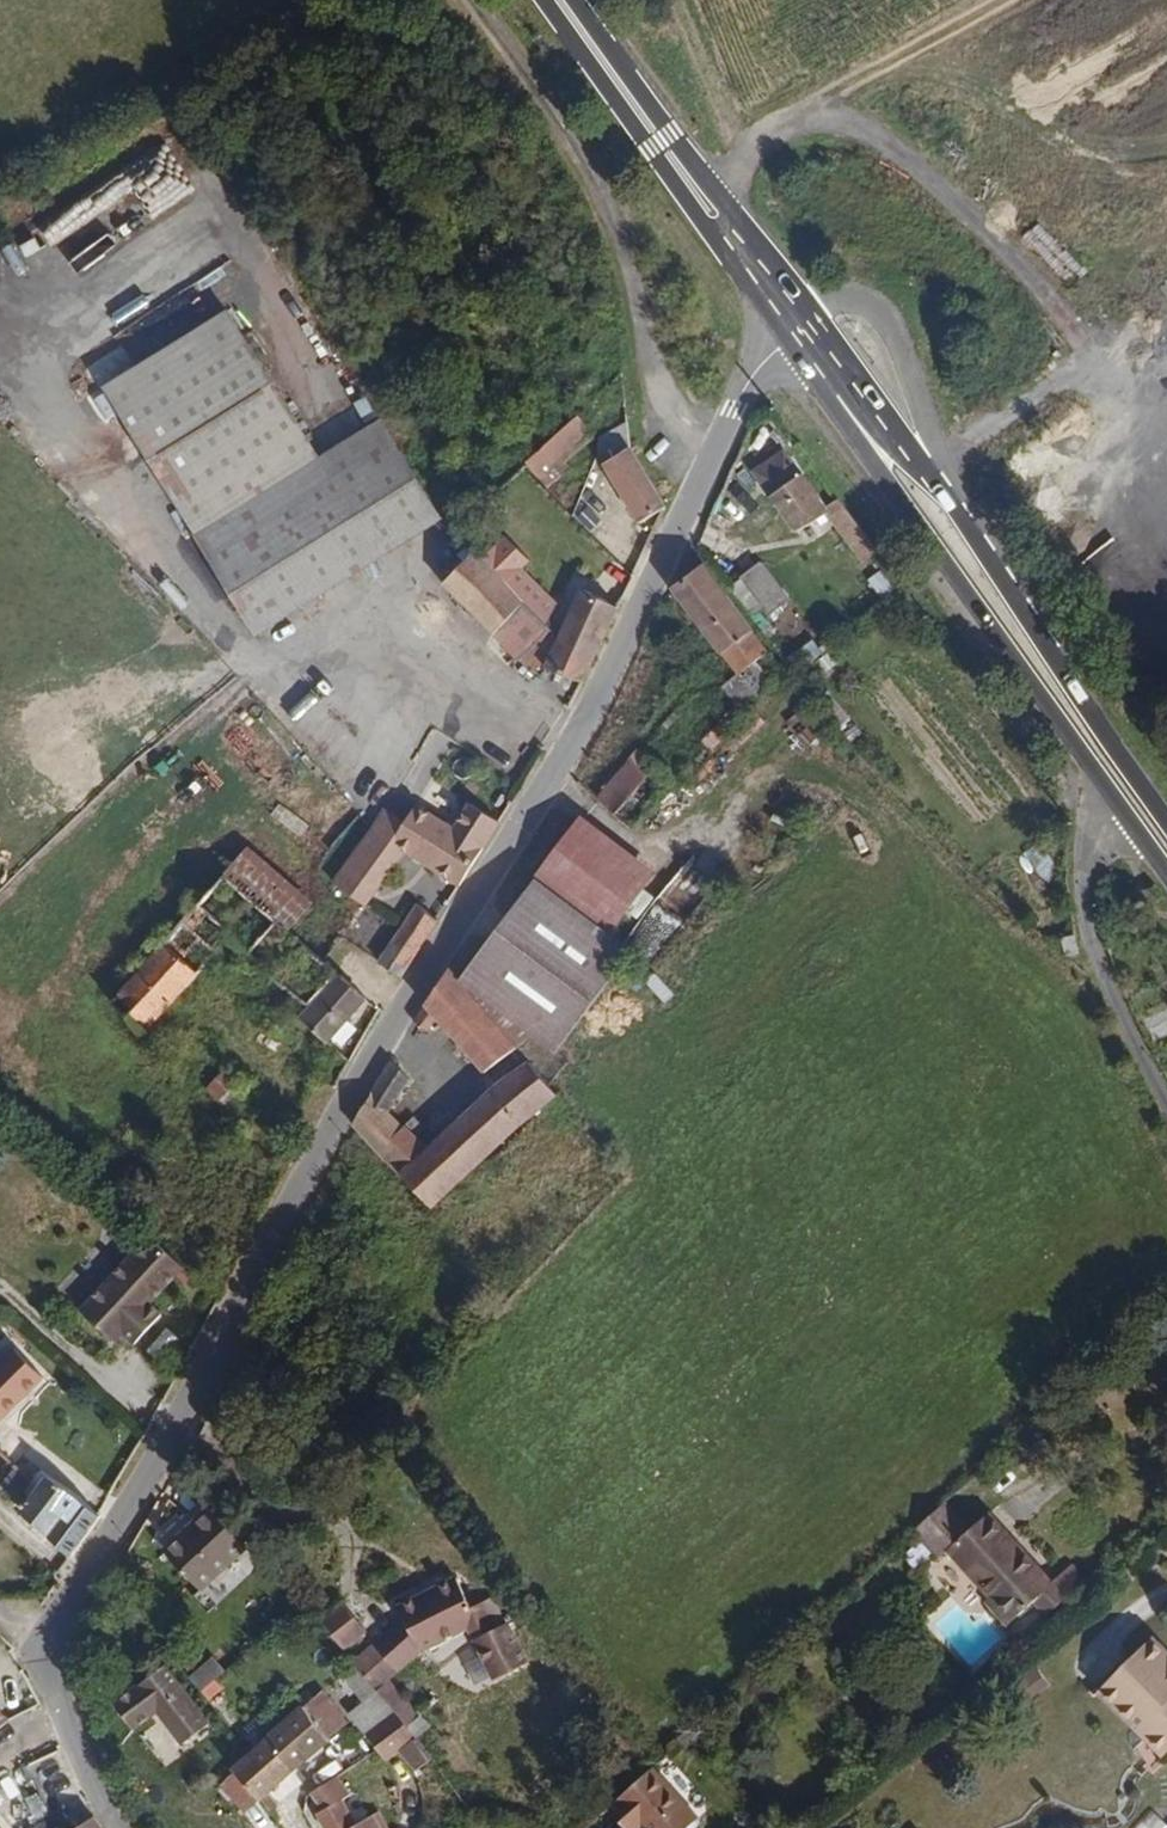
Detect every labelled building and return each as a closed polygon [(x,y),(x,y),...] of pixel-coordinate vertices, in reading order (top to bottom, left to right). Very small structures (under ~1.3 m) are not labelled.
[(23,300),(191,191),(160,144),(0,248),(0,264),(23,300)] [(101,385),(192,536),(321,458),(230,307),(101,385)] [(596,439),(576,417),(562,430),(582,452),(596,439)] [(253,636),(445,520),(384,420),(321,458),(192,536),(253,636)] [(571,462),(582,452),(562,430),(526,462),(550,488),(574,466),(571,462)] [(769,495),(802,471),(784,447),(752,471),(769,495)] [(601,465),(636,525),(664,509),(629,449),(601,465)] [(824,515),(861,567),(881,552),(843,499),(829,509),(802,471),(769,495),(798,534),(824,515)] [(521,567),(529,559),(504,536),(480,561),(543,621),(560,604),(521,567)] [(442,585),(523,662),(553,631),(543,621),(480,561),(472,553),(442,585)] [(772,660),(696,569),(670,595),(746,683),(772,660)] [(787,610),(757,574),(738,589),(767,625),(787,610)] [(618,609),(579,590),(558,633),(555,639),(552,646),(542,666),(580,684),(618,609)] [(618,812),(649,774),(628,757),(597,795),(618,812)] [(417,827),(401,851),(455,887),(498,824),(468,804),(451,828),(414,803),(404,818),(417,827)] [(417,827),(404,818),(384,805),(370,825),(331,882),(365,905),(401,851),(417,827)] [(655,874),(577,818),(533,878),(611,935),(655,874)] [(315,906),(252,850),(229,877),(291,933),(315,906)] [(140,1031),(228,934),(312,1005),(339,975),(326,963),(291,933),(229,877),(168,942),(159,934),(148,946),(158,954),(111,1005),(140,1031)] [(557,1050),(630,948),(611,935),(533,878),(459,979),(557,1050)] [(406,969),(439,915),(419,903),(386,956),(406,969)] [(348,936),(315,906),(291,933),(326,963),(348,936)] [(515,1059),(444,974),(411,1022),(428,1042),(440,1033),(485,1086),(515,1059)] [(332,1043),(365,998),(343,978),(307,1022),(332,1043)] [(392,1105),(411,1080),(388,1059),(372,1090),(392,1105)] [(429,1209),(520,1127),(556,1096),(526,1061),(491,1087),(425,1144),(386,1112),(392,1105),(372,1090),(352,1127),(429,1209)] [(308,1128),(230,1067),(210,1091),(288,1161),(308,1128)] [(120,1346),(188,1274),(148,1236),(79,1308),(120,1346)] [(36,1464),(32,1469),(6,1449),(0,1455),(0,1479),(25,1507),(21,1513),(70,1551),(99,1509),(80,1492),(36,1464)] [(199,1574),(246,1533),(212,1491),(164,1532),(199,1574)] [(1051,1584),(988,1512),(947,1547),(993,1599),(987,1605),(1005,1625),(1031,1601),(1051,1584)] [(1051,1584),(1031,1601),(1047,1618),(1092,1578),(1077,1561),(1051,1584)] [(484,1621),(472,1592),(460,1597),(448,1567),(389,1591),(392,1598),(407,1635),(458,1615),(464,1629),(484,1621)] [(407,1635),(392,1598),(358,1627),(382,1657),(407,1635)] [(472,1639),(492,1682),(528,1665),(509,1622),(472,1639)] [(382,1657),(358,1627),(336,1647),(345,1658),(360,1677),(363,1674),(382,1657)] [(1155,1635),(1100,1688),(1124,1712),(1147,1735),(1158,1725),(1166,1734),(1166,1647),(1155,1635)] [(363,1674),(360,1677),(345,1658),(317,1683),(354,1729),(386,1701),(377,1690),(363,1674)] [(181,1747),(196,1735),(149,1674),(112,1702),(136,1733),(158,1717),(181,1747)] [(409,1702),(391,1679),(377,1690),(386,1701),(396,1713),(409,1702)] [(334,1724),(306,1693),(291,1707),(319,1738),(334,1724)] [(379,1758),(412,1732),(405,1724),(396,1713),(386,1701),(354,1729),(379,1758)] [(405,1724),(418,1713),(409,1702),(396,1713),(405,1724)] [(259,1794),(319,1738),(291,1707),(239,1756),(249,1768),(235,1780),(253,1800),(264,1812),(270,1806),(259,1794)] [(1158,1725),(1147,1735),(1166,1754),(1166,1753),(1166,1734),(1158,1725)] [(414,1738),(397,1751),(413,1771),(429,1758),(414,1738)] [(249,1768),(239,1756),(225,1769),(235,1780),(249,1768)] [(653,1767),(607,1808),(622,1824),(631,1815),(640,1825),(643,1827),(686,1827),(698,1817),(653,1767)] [(253,1800),(235,1780),(225,1769),(208,1786),(235,1817),(253,1800)] [(338,1802),(347,1797),(334,1775),(307,1791),(317,1809),(310,1813),(319,1827),(341,1827),(351,1823),(338,1802)] [(86,1809),(53,1827),(96,1827),(86,1809)] [(631,1815),(622,1824),(625,1827),(638,1827),(640,1825),(631,1815)]
